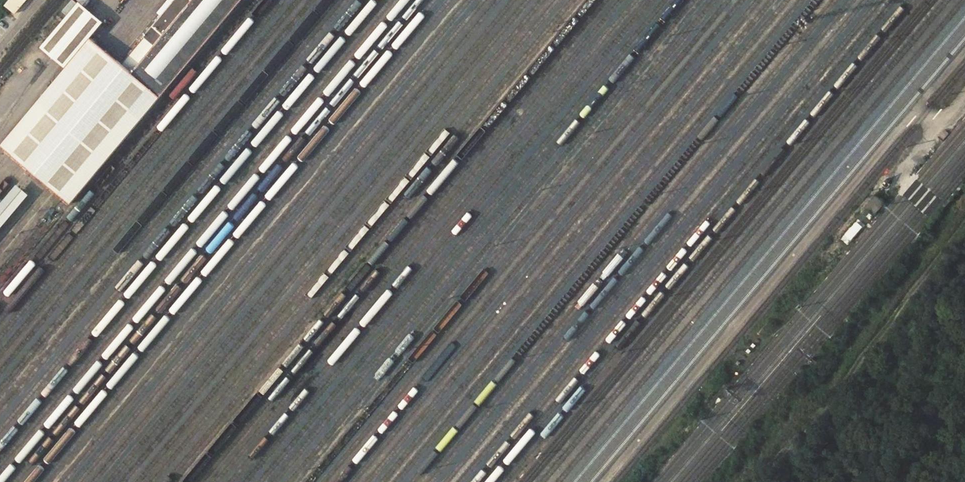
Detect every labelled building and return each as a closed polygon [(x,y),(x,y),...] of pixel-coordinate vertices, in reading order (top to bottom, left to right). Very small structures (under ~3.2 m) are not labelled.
[(3,144),(14,153),(25,162),(51,184),(65,196),(75,204),(246,0),(173,0),(144,35),(145,36),(153,42),(130,69),(122,62),(113,55),(105,48),(92,37),(3,144)] [(4,5),(15,13),(26,0),(8,0),(4,5)] [(145,36),(122,62),(130,69),(153,42),(145,36)] [(0,202),(0,227),(28,193),(16,183),(0,202)] [(876,193),(867,205),(876,213),(886,201),(876,193)] [(637,481),(647,481),(651,477),(645,472),(637,481)]
